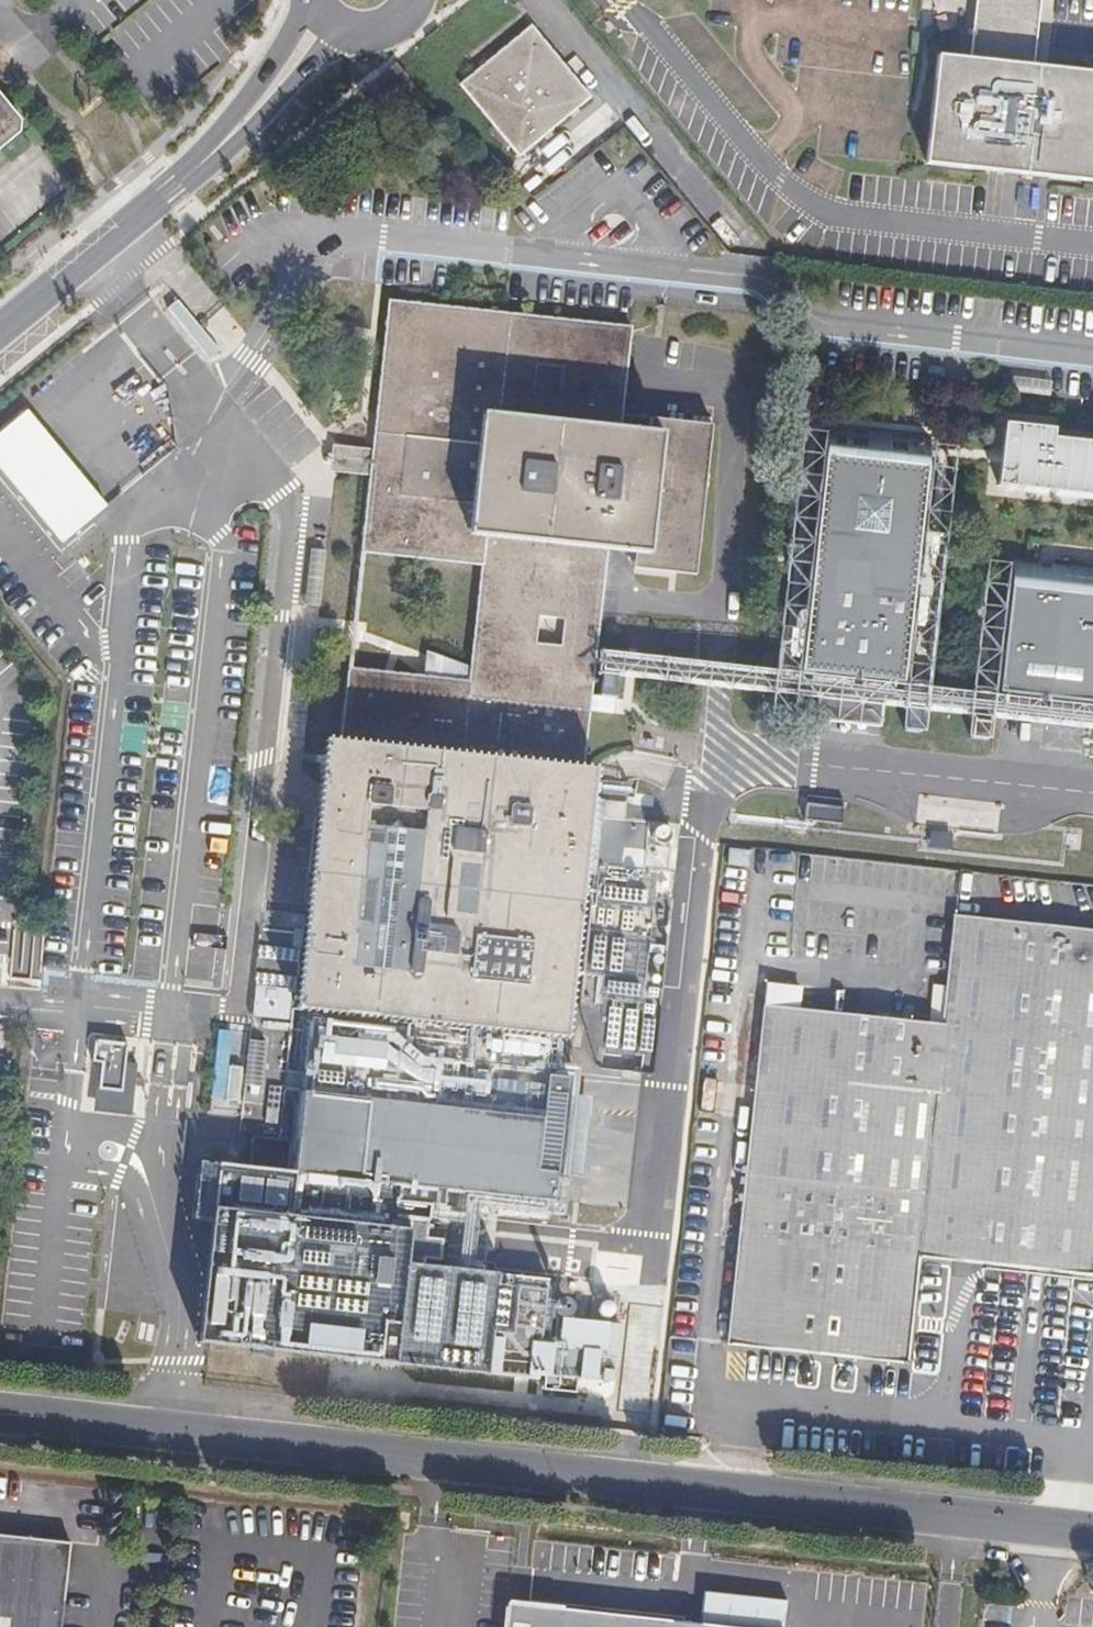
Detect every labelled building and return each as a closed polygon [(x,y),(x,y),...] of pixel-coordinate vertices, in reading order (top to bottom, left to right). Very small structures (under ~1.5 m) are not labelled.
[(926,161),(1092,178),(1092,69),(1034,63),(1041,0),(976,0),(971,56),(937,53),(926,161)] [(530,24),(459,84),(517,153),(589,93),(530,24)] [(406,77),(395,64),(358,96),(369,108),(406,77)] [(22,130),(22,117),(0,90),(0,149),(22,130)] [(630,325),(388,300),(373,446),(370,474),(361,554),(482,567),(471,669),(470,683),(425,678),(349,670),(296,1174),(402,1186),(400,1201),(443,1206),(444,1189),(553,1201),(566,1080),(549,1078),(586,716),(609,719),(614,677),(590,674),(593,651),(607,536),(614,473),(644,476),(637,539),(635,566),(696,572),(712,423),(620,413),(630,325)] [(210,343),(198,328),(189,334),(201,350),(210,343)] [(1005,422),(998,486),(1092,496),(1092,441),(1056,437),(1057,428),(1005,422)] [(805,675),(904,685),(930,439),(832,428),(805,675)] [(373,446),(330,442),(327,469),(370,474),(373,446)] [(644,476),(614,473),(607,536),(637,539),(644,476)] [(1015,558),(1000,695),(1092,705),(1092,566),(1015,558)] [(593,651),(590,674),(614,677),(818,699),(879,706),(906,709),(924,711),(972,716),(989,718),(1092,729),(1092,705),(1000,695),(904,685),(805,675),(593,651)] [(436,654),(425,678),(470,683),(471,669),(436,654)] [(879,706),(818,699),(816,718),(878,724),(879,706)] [(924,711),(906,709),(905,730),(922,732),(924,711)] [(989,718),(972,716),(970,737),(987,739),(989,718)] [(649,821),(600,816),(584,970),(599,972),(597,997),(643,1001),(657,869),(665,870),(668,844),(647,841),(649,821)] [(907,1359),(919,1253),(1092,1272),(1092,928),(954,913),(942,1021),(799,1005),(766,1002),(729,1340),(907,1359)] [(767,985),(766,1002),(799,1005),(801,989),(767,985)] [(122,1040),(90,1037),(88,1058),(96,1059),(93,1102),(126,1104),(130,1060),(121,1060),(122,1040)] [(258,1038),(246,1037),(243,1073),(255,1074),(258,1038)] [(255,1074),(243,1073),(243,1083),(255,1084),(255,1074)] [(217,1163),(199,1340),(260,1347),(538,1375),(538,1370),(596,1376),(599,1347),(540,1341),(547,1278),(286,1251),(296,1174),(217,1163)] [(0,1536),(0,1626),(59,1626),(68,1543),(0,1536)] [(700,1624),(727,1626),(784,1626),(787,1600),(704,1591),(700,1624)] [(700,1624),(508,1603),(505,1626),(727,1626),(700,1624)]
